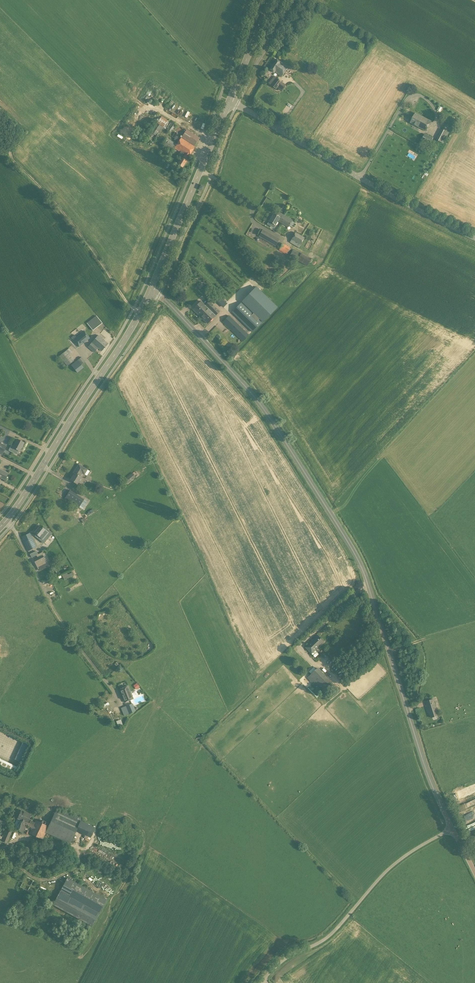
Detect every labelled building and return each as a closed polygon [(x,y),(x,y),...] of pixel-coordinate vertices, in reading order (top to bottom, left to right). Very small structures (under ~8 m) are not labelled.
[(274,72),(275,72),(279,75),(282,77),(288,67),(277,59),(270,69),(274,72)] [(274,76),(271,80),(269,84),(276,89),(277,88),(282,91),(286,85),(274,76)] [(410,123),(426,131),(431,121),(415,113),(410,123)] [(163,128),(170,133),(176,125),(168,120),(168,121),(158,114),(154,121),(156,123),(145,138),(152,143),(163,128)] [(187,161),(186,160),(195,146),(194,146),(199,138),(186,129),(176,144),(166,138),(162,145),(172,152),(175,149),(180,152),(178,156),(182,158),(177,164),(182,168),(187,161)] [(437,140),(443,143),(449,132),(442,129),(437,140)] [(426,136),(422,142),(430,146),(433,140),(426,136)] [(269,221),(268,224),(270,225),(272,223),(275,225),(277,221),(288,227),(289,226),(292,228),(295,223),(292,221),(292,220),(278,212),(276,215),(273,214),(269,221)] [(275,246),(279,239),(263,229),(259,236),(275,246)] [(304,238),(295,232),(289,242),(299,248),(304,238)] [(287,253),(289,246),(280,244),(279,252),(287,253)] [(307,266),(311,258),(300,253),(296,261),(307,266)] [(262,321),(263,322),(277,307),(256,287),(232,312),(252,332),(262,321)] [(214,299),(223,308),(227,303),(226,303),(218,295),(214,299)] [(205,305),(201,301),(193,310),(207,324),(219,311),(209,301),(205,305)] [(231,314),(229,315),(222,322),(243,341),(249,335),(234,320),(235,319),(231,314)] [(96,315),(86,323),(92,330),(102,323),(96,315)] [(71,337),(79,347),(90,338),(84,331),(76,337),(74,335),(71,337)] [(88,347),(95,353),(98,348),(102,351),(108,344),(98,335),(88,347)] [(69,348),(59,356),(67,366),(74,361),(69,355),(72,352),(69,348)] [(71,365),(77,373),(84,368),(81,365),(85,362),(81,357),(71,365)] [(22,448),(21,448),(23,443),(17,440),(14,447),(11,445),(8,450),(16,454),(18,450),(19,451),(20,450),(21,451),(22,448)] [(79,476),(82,473),(84,474),(87,470),(79,464),(74,472),(75,473),(70,480),(77,484),(81,478),(79,476)] [(132,473),(124,478),(127,483),(135,478),(132,473)] [(70,490),(65,498),(82,510),(87,502),(70,490)] [(44,543),(48,538),(46,536),(48,533),(45,530),(40,526),(34,533),(39,537),(38,538),(44,543)] [(21,537),(24,542),(23,542),(28,551),(37,546),(33,537),(32,538),(30,533),(21,537)] [(33,560),(39,571),(48,566),(42,555),(33,560)] [(312,654),(324,642),(318,635),(305,647),(312,654)] [(334,684),(319,668),(308,676),(324,693),(334,684)] [(119,690),(123,699),(124,702),(134,699),(131,691),(129,686),(119,690)] [(439,715),(433,699),(425,702),(429,714),(430,714),(431,718),(439,715)] [(134,708),(132,703),(121,708),(124,716),(129,714),(135,711),(134,708)] [(18,745),(13,756),(20,759),(25,748),(18,745)] [(29,823),(28,822),(31,815),(21,810),(17,819),(13,828),(23,833),(26,827),(31,829),(29,833),(42,839),(46,832),(70,844),(77,831),(90,838),(95,827),(80,820),(56,809),(54,813),(48,826),(44,824),(35,820),(34,822),(31,821),(29,823)] [(1,840),(7,843),(12,831),(6,828),(3,835),(2,835),(2,836),(2,837),(1,840)] [(27,861),(19,857),(18,859),(21,861),(20,864),(23,865),(26,866),(27,865),(24,863),(26,864),(27,861)] [(21,888),(29,890),(32,880),(25,877),(21,888)] [(67,878),(52,905),(92,927),(107,899),(67,878)]
